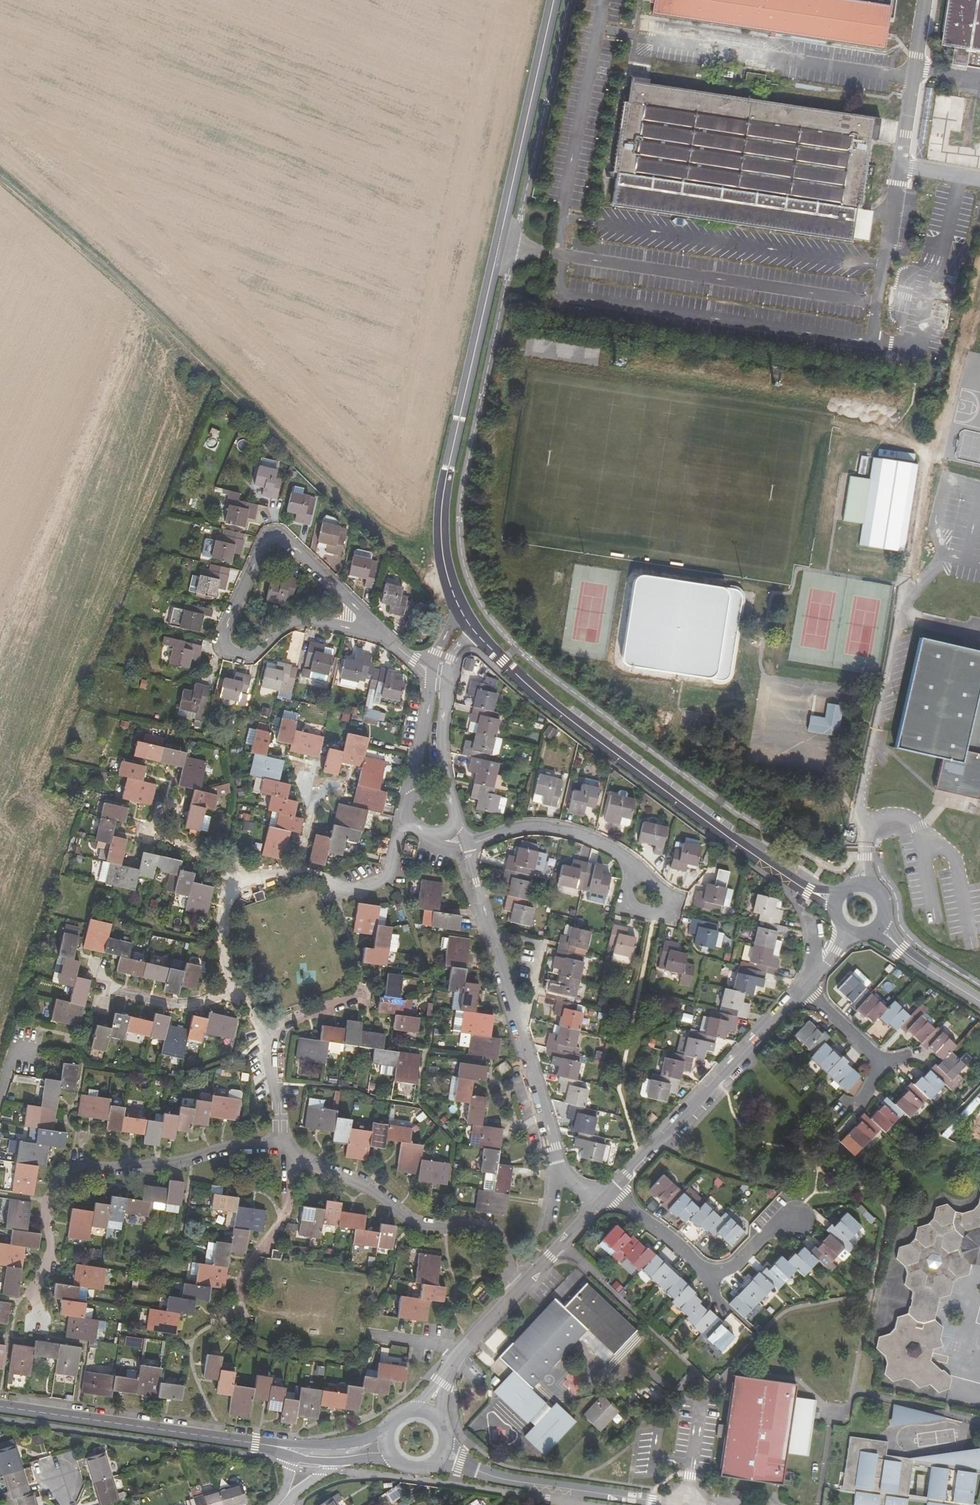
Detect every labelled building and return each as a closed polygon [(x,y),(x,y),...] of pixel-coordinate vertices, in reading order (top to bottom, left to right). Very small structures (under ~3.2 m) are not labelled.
[(891,3),(868,0),(715,0),(714,8),(713,8),(711,23),(770,30),(769,39),(651,25),(648,51),(768,65),(771,35),(886,49),(891,3)] [(943,45),(954,47),(952,65),(979,68),(979,0),(948,0),(943,45)] [(618,168),(613,208),(869,239),(873,210),(861,209),(870,140),(876,140),(879,114),(663,88),(663,93),(670,94),(669,106),(644,103),(641,124),(621,122),(620,133),(619,133),(615,168),(618,168)] [(938,110),(950,112),(952,97),(940,95),(938,110)] [(887,301),(934,310),(933,317),(949,320),(955,288),(931,283),(928,296),(889,289),(887,301)] [(542,380),(544,357),(591,361),(593,344),(535,338),(533,353),(530,353),(527,379),(542,380)] [(860,545),(906,551),(918,462),(914,461),(915,453),(880,449),(879,456),(874,455),(871,478),(850,475),(844,520),(863,523),(860,545)] [(871,476),(872,455),(860,454),(858,475),(871,476)] [(277,471),(259,466),(254,485),(263,487),(262,495),(276,498),(281,479),(275,478),(277,471)] [(231,501),(230,507),(226,523),(243,527),(246,518),(253,520),(257,505),(238,500),(239,494),(223,490),(222,494),(228,496),(227,500),(231,501)] [(309,524),(316,498),(291,492),(287,511),(296,513),(294,521),(309,524)] [(327,544),(327,547),(326,551),(340,554),(346,530),(322,524),(318,541),(327,544)] [(217,534),(215,541),(211,558),(212,559),(230,563),(232,553),(239,555),(243,540),(239,539),(241,533),(225,530),(224,536),(217,534)] [(205,556),(211,558),(215,541),(209,540),(205,556)] [(358,549),(355,550),(354,556),(369,560),(371,555),(369,552),(358,549)] [(369,567),(370,560),(369,560),(354,556),(353,556),(348,574),(357,577),(366,579),(364,586),(371,587),(375,569),(369,567)] [(202,569),(200,577),(196,593),(196,594),(214,598),(217,589),(225,591),(228,575),(202,569)] [(189,591),(196,593),(200,577),(193,575),(189,591)] [(297,579),(282,575),(280,583),(271,581),(266,600),(284,604),(286,597),(291,598),(297,579)] [(635,580),(623,658),(625,662),(628,665),(631,666),(723,680),(725,679),(728,677),(731,674),(742,597),(741,595),(740,592),(738,590),(736,589),(645,575),(641,575),(639,576),(636,578),(635,580)] [(565,579),(554,577),(553,585),(563,587),(565,579)] [(401,595),(403,588),(385,583),(380,602),(390,605),(388,612),(403,615),(403,612),(412,614),(415,603),(407,600),(407,597),(401,595)] [(191,612),(184,610),(180,627),(180,628),(198,632),(203,615),(210,617),(212,610),(193,605),(191,612)] [(174,626),(180,627),(184,610),(177,609),(174,626)] [(201,646),(165,637),(163,644),(173,646),(169,663),(187,668),(190,658),(197,660),(201,646)] [(920,638),(896,747),(942,758),(935,790),(960,796),(979,801),(979,652),(961,647),(920,638)] [(324,646),(310,643),(302,677),(309,678),(310,671),(328,675),(332,657),(323,654),(324,647),(324,646)] [(334,649),(324,647),(323,654),(332,657),(334,649)] [(340,678),(341,678),(356,682),(358,682),(360,674),(366,676),(370,657),(356,654),(354,660),(353,661),(345,659),(340,678)] [(373,658),(370,657),(366,676),(372,677),(373,672),(375,664),(372,663),(373,658)] [(278,689),(285,691),(291,667),(291,666),(277,662),(276,664),(275,670),(265,668),(261,686),(278,689)] [(475,664),(468,663),(466,669),(473,671),(475,664)] [(296,668),(291,667),(285,691),(291,693),(296,668)] [(399,700),(403,682),(394,680),(395,674),(395,673),(381,669),(380,673),(375,692),(373,702),(400,709),(402,701),(399,700)] [(310,671),(309,678),(326,682),(328,675),(310,671)] [(369,690),(375,692),(380,673),(373,672),(372,677),(369,690)] [(235,673),(234,680),(224,678),(220,697),(237,701),(237,704),(245,706),(248,695),(246,695),(250,677),(235,673)] [(395,674),(394,680),(403,682),(404,678),(403,676),(395,674)] [(355,687),(356,682),(341,678),(340,684),(355,687)] [(469,721),(471,722),(477,724),(475,733),(473,742),(465,740),(462,754),(472,757),(468,772),(473,773),(471,783),(474,784),(470,798),(478,800),(476,809),(496,814),(496,813),(500,797),(500,796),(492,794),(493,788),(505,791),(506,787),(500,785),(502,775),(496,774),(499,763),(482,759),(483,753),(490,755),(495,737),(500,713),(492,711),(496,693),(489,692),(491,685),(472,680),(468,696),(475,698),(473,707),(469,721)] [(183,690),(179,709),(196,713),(195,719),(201,720),(209,688),(194,684),(192,692),(183,690)] [(285,691),(278,689),(277,695),(290,698),(291,693),(285,691)] [(808,732),(838,736),(843,705),(828,703),(826,718),(811,715),(808,732)] [(364,708),(363,715),(373,718),(375,711),(364,708)] [(178,714),(195,719),(196,713),(179,709),(178,714)] [(284,710),(282,718),(297,721),(298,714),(284,710)] [(295,730),(297,721),(282,718),(276,741),(291,744),(289,751),(318,758),(323,737),(295,730)] [(259,721),(258,727),(268,730),(270,725),(259,721)] [(468,731),(475,733),(477,724),(471,722),(468,731)] [(252,745),(256,730),(249,728),(245,743),(252,745)] [(271,732),(256,729),(256,730),(252,745),(250,752),(254,754),(249,774),(255,776),(264,778),(260,793),(271,795),(267,810),(271,811),(261,855),(283,860),(289,830),(298,833),(302,818),(293,816),(297,801),(286,798),(289,784),(278,781),(283,761),(265,756),(271,732)] [(322,772),(337,776),(340,762),(361,767),(352,806),(338,803),(330,838),(315,834),(309,862),(323,865),(327,852),(342,856),(346,840),(357,842),(359,831),(362,831),(367,810),(381,814),(386,792),(379,791),(386,761),(364,756),(368,738),(347,733),(342,752),(328,748),(322,772)] [(502,739),(495,737),(490,755),(497,757),(502,739)] [(185,757),(186,753),(137,741),(134,756),(182,768),(178,785),(194,789),(190,804),(184,827),(190,829),(189,834),(198,836),(200,830),(204,815),(204,814),(206,808),(214,810),(217,796),(228,792),(227,783),(200,790),(206,762),(185,757)] [(118,775),(127,777),(122,798),(151,806),(156,785),(142,781),(145,767),(121,761),(118,775)] [(620,773),(614,769),(611,773),(617,777),(620,773)] [(556,806),(562,780),(539,774),(532,801),(556,806)] [(257,794),(260,793),(264,778),(255,776),(252,792),(257,794)] [(595,807),(599,788),(575,783),(569,809),(583,812),(585,805),(595,807)] [(634,800),(611,795),(604,820),(626,825),(629,824),(634,800)] [(507,798),(500,797),(496,813),(503,814),(507,798)] [(95,841),(98,841),(110,844),(108,851),(107,860),(106,862),(110,863),(105,882),(105,884),(134,891),(138,876),(152,879),(155,870),(169,874),(165,891),(173,893),(188,897),(185,911),(205,916),(213,887),(192,882),(194,873),(179,869),(181,861),(158,855),(143,852),(139,870),(121,865),(127,840),(112,836),(115,821),(124,823),(128,809),(104,803),(101,817),(95,841)] [(207,832),(211,816),(204,814),(204,815),(200,830),(207,832)] [(660,854),(667,828),(642,822),(638,841),(655,845),(654,853),(660,854)] [(685,837),(684,843),(699,846),(700,841),(685,837)] [(97,848),(100,849),(108,851),(110,844),(98,841),(97,848)] [(699,846),(684,843),(683,843),(681,850),(675,849),(670,868),(685,871),(687,863),(696,865),(700,847),(699,846)] [(524,867),(533,869),(537,851),(518,847),(516,856),(508,854),(505,870),(502,884),(508,885),(506,895),(503,909),(509,911),(507,921),(528,926),(532,908),(527,907),(528,900),(526,899),(530,882),(521,880),(524,867)] [(98,858),(107,860),(108,851),(100,849),(98,858)] [(546,853),(537,851),(533,869),(541,871),(546,853)] [(582,889),(588,891),(605,895),(610,877),(600,874),(602,867),(588,864),(574,860),(572,867),(562,865),(558,883),(582,889)] [(98,881),(105,882),(110,863),(106,862),(103,861),(98,881)] [(610,874),(612,865),(604,864),(603,872),(610,874)] [(421,881),(419,891),(417,909),(432,911),(430,926),(458,930),(460,915),(438,911),(442,883),(421,879),(421,881)] [(412,890),(419,891),(421,881),(413,880),(412,890)] [(719,912),(725,888),(707,883),(705,893),(697,891),(694,906),(719,912)] [(265,899),(262,890),(253,893),(256,902),(265,899)] [(604,901),(605,895),(588,891),(587,897),(604,901)] [(743,993),(751,995),(754,985),(757,986),(762,987),(765,972),(775,974),(778,962),(777,962),(770,960),(773,949),(775,939),(776,932),(785,933),(786,927),(778,925),(781,910),(779,910),(781,904),(780,902),(779,900),(776,899),(757,895),(753,912),(760,914),(759,920),(766,922),(765,929),(757,927),(753,944),(748,968),(739,966),(734,990),(726,989),(720,1012),(711,1011),(709,1017),(705,1035),(698,1033),(690,1031),(688,1038),(684,1055),(675,1053),(666,1051),(660,1075),(652,1073),(651,1079),(647,1097),(666,1102),(668,1092),(675,1093),(679,1079),(681,1070),(683,1070),(689,1072),(693,1057),(702,1059),(705,1049),(707,1050),(712,1051),(716,1037),(725,1039),(728,1030),(734,1032),(737,1016),(746,1018),(749,1004),(741,1002),(743,993)] [(386,966),(388,951),(391,934),(392,927),(384,926),(376,925),(379,906),(378,906),(357,903),(353,932),(375,935),(373,948),(364,947),(362,962),(386,966)] [(387,907),(379,906),(376,925),(384,926),(387,907)] [(718,924),(692,918),(689,933),(696,935),(694,944),(712,948),(718,924)] [(108,938),(111,924),(90,919),(88,925),(83,948),(104,953),(119,957),(116,971),(165,983),(163,992),(178,995),(180,987),(194,990),(198,975),(200,967),(186,963),(184,971),(169,968),(144,962),(128,958),(131,943),(108,938)] [(626,935),(628,927),(613,924),(610,936),(608,944),(614,945),(611,961),(629,965),(635,938),(626,935)] [(590,931),(565,925),(563,935),(561,934),(556,955),(563,957),(562,964),(560,974),(557,984),(549,982),(546,997),(557,1000),(553,1014),(559,1016),(555,1035),(549,1033),(545,1047),(549,1048),(547,1055),(552,1056),(550,1064),(556,1066),(555,1074),(562,1077),(559,1091),(564,1093),(562,1102),(570,1104),(567,1119),(573,1120),(571,1130),(579,1132),(575,1146),(581,1148),(579,1157),(599,1162),(609,1164),(614,1141),(605,1138),(591,1135),(597,1111),(583,1107),(587,1089),(581,1087),(582,1081),(576,1080),(573,1054),(581,1056),(583,1006),(573,1003),(590,931)] [(72,987),(69,1003),(55,999),(50,1020),(57,1022),(79,1027),(84,1006),(90,981),(75,977),(79,961),(72,960),(78,936),(63,933),(57,956),(53,972),(60,974),(58,983),(72,987)] [(398,935),(391,934),(388,951),(396,952),(398,935)] [(450,966),(448,981),(447,988),(447,991),(453,992),(462,993),(459,1010),(463,1011),(460,1032),(469,1034),(468,1047),(466,1055),(496,1060),(499,1038),(489,1037),(492,1015),(475,1013),(479,984),(464,982),(465,969),(469,939),(448,936),(444,965),(450,966)] [(782,941),(775,939),(773,949),(780,950),(782,941)] [(686,955),(677,952),(679,944),(664,941),(658,967),(682,973),(680,982),(690,985),(695,965),(684,963),(686,955)] [(780,950),(773,949),(770,960),(777,962),(780,950)] [(871,983),(857,970),(851,975),(865,989),(871,983)] [(402,975),(387,973),(383,997),(379,997),(377,1011),(395,1014),(393,1029),(417,1033),(419,1018),(408,1016),(410,1002),(407,999),(403,1000),(398,1000),(402,975)] [(850,1004),(856,1010),(871,994),(865,989),(851,975),(838,989),(852,1002),(850,1004)] [(451,1009),(455,1010),(459,1010),(462,993),(453,992),(451,1009)] [(866,1016),(873,1023),(878,1017),(886,1009),(871,994),(856,1010),(864,1018),(866,1016)] [(888,1023),(895,1030),(898,1027),(909,1016),(894,1001),(886,1009),(878,1017),(886,1025),(888,1023)] [(926,1010),(921,1005),(909,1016),(898,1027),(904,1033),(907,1030),(921,1044),(935,1029),(921,1016),(926,1010)] [(452,1031),(460,1032),(463,1011),(459,1010),(455,1010),(452,1031)] [(209,1013),(207,1019),(192,1016),(188,1030),(167,1025),(169,1017),(154,1013),(152,1022),(129,1017),(114,1013),(111,1029),(96,1025),(91,1048),(105,1052),(109,1036),(123,1040),(126,1032),(149,1037),(164,1041),(160,1054),(181,1059),(186,1039),(201,1042),(204,1034),(233,1040),(238,1019),(209,1013)] [(702,1016),(698,1033),(705,1035),(709,1017),(702,1016)] [(372,1063),(380,1065),(395,1067),(394,1076),(393,1081),(415,1084),(419,1055),(398,1052),(382,1050),(385,1034),(361,1031),(362,1022),(347,1019),(346,1028),(322,1025),(320,1040),(299,1037),(295,1059),(324,1063),(327,1049),(328,1041),(343,1044),(358,1046),(374,1048),(372,1063)] [(794,1034),(814,1053),(824,1042),(830,1037),(824,1031),(822,1033),(808,1020),(794,1034)] [(956,1047),(937,1028),(935,1029),(921,1044),(926,1049),(929,1047),(943,1060),(951,1052),(956,1047)] [(458,1045),(468,1047),(469,1034),(460,1032),(458,1045)] [(680,1036),(675,1053),(684,1055),(688,1038),(680,1036)] [(343,1044),(328,1041),(327,1049),(342,1052),(343,1044)] [(811,1058),(826,1072),(842,1055),(834,1048),(832,1050),(824,1042),(814,1053),(814,1054),(811,1058)] [(606,1053),(597,1051),(594,1059),(604,1061),(606,1053)] [(945,1084),(952,1091),(963,1079),(958,1074),(972,1058),(965,1052),(958,1059),(951,1052),(943,1060),(937,1067),(935,1065),(930,1070),(945,1084)] [(848,1061),(842,1055),(826,1072),(846,1090),(860,1076),(847,1064),(848,1061)] [(183,1071),(178,1071),(178,1075),(182,1075),(194,1072),(197,1061),(193,1060),(191,1069),(183,1071)] [(510,1069),(505,1061),(496,1067),(501,1075),(510,1069)] [(492,1192),(482,1190),(477,1189),(474,1211),(505,1216),(508,1194),(512,1166),(497,1163),(499,1150),(502,1129),(481,1125),(485,1097),(470,1095),(472,1079),(483,1081),(485,1066),(459,1062),(457,1077),(454,1101),(469,1104),(466,1123),(472,1124),(469,1146),(483,1148),(480,1171),(484,1172),(495,1174),(492,1192)] [(35,1144),(28,1143),(18,1141),(16,1162),(11,1192),(33,1195),(37,1166),(45,1167),(49,1146),(63,1148),(66,1133),(53,1131),(56,1109),(58,1097),(59,1091),(74,1093),(78,1066),(63,1063),(60,1081),(45,1079),(41,1107),(27,1105),(23,1126),(31,1127),(38,1128),(35,1144)] [(383,1074),(394,1076),(395,1067),(380,1065),(379,1070),(384,1071),(383,1074)] [(920,1077),(913,1084),(928,1098),(930,1099),(945,1084),(930,1070),(922,1079),(920,1077)] [(447,1100),(454,1101),(457,1077),(451,1076),(447,1100)] [(647,1097),(651,1079),(646,1078),(643,1080),(640,1093),(642,1096),(647,1097)] [(909,1117),(928,1098),(913,1084),(911,1082),(905,1088),(907,1091),(894,1104),(903,1113),(903,1112),(909,1117)] [(228,1098),(241,1100),(241,1094),(239,1091),(232,1090),(229,1092),(228,1098)] [(147,1120),(135,1118),(123,1116),(124,1107),(109,1105),(110,1099),(97,1096),(87,1095),(81,1094),(78,1115),(107,1120),(105,1129),(121,1131),(145,1135),(143,1144),(158,1146),(159,1137),(174,1139),(176,1130),(190,1132),(192,1123),(206,1126),(208,1116),(237,1121),(241,1100),(228,1098),(211,1095),(210,1102),(195,1100),(194,1109),(179,1106),(177,1115),(163,1113),(161,1122),(147,1120)] [(883,1105),(869,1118),(880,1129),(881,1128),(885,1132),(903,1113),(894,1104),(886,1097),(881,1102),(883,1105)] [(309,1098),(307,1106),(322,1108),(323,1101),(309,1098)] [(322,1108),(307,1106),(304,1127),(333,1132),(332,1141),(348,1143),(345,1157),(367,1160),(369,1146),(384,1149),(385,1139),(400,1142),(396,1171),(418,1174),(417,1180),(446,1185),(449,1164),(420,1159),(422,1145),(409,1143),(411,1128),(387,1124),(372,1122),(371,1131),(349,1128),(351,1119),(336,1117),(336,1110),(322,1108)] [(137,1110),(124,1107),(123,1116),(135,1118),(137,1110)] [(861,1148),(880,1129),(869,1118),(866,1115),(862,1112),(857,1117),(860,1121),(840,1142),(853,1155),(861,1148)] [(31,1127),(28,1143),(35,1144),(38,1128),(31,1127)] [(484,1172),(482,1190),(492,1192),(495,1174),(484,1172)] [(660,1204),(666,1209),(682,1193),(662,1175),(649,1188),(663,1201),(660,1204)] [(711,1183),(717,1188),(722,1183),(717,1178),(711,1183)] [(108,1220),(121,1222),(123,1222),(124,1213),(147,1217),(150,1202),(165,1204),(180,1206),(184,1182),(168,1180),(167,1188),(143,1185),(141,1200),(126,1198),(111,1196),(109,1205),(95,1203),(93,1211),(71,1208),(67,1237),(88,1240),(91,1226),(106,1229),(106,1227),(108,1220)] [(738,1190),(742,1193),(748,1186),(742,1184),(738,1190)] [(210,1193),(213,1194),(220,1195),(222,1187),(212,1185),(210,1193)] [(910,1312),(897,1316),(895,1331),(878,1336),(889,1377),(895,1382),(951,1386),(951,1376),(932,1360),(933,1348),(938,1347),(941,1297),(944,1296),(962,1276),(970,1273),(971,1266),(979,1263),(979,1187),(979,1207),(959,1212),(948,1203),(941,1204),(907,1243),(897,1246),(908,1287),(912,1290),(910,1312)] [(703,1203),(687,1188),(682,1193),(698,1208),(703,1203)] [(698,1208),(682,1193),(666,1209),(674,1217),(676,1215),(685,1222),(688,1218),(698,1208)] [(211,1209),(227,1211),(235,1212),(233,1227),(230,1243),(216,1241),(215,1243),(214,1251),(212,1265),(204,1264),(198,1263),(196,1275),(194,1285),(183,1283),(181,1298),(168,1296),(165,1311),(149,1309),(146,1330),(175,1334),(178,1313),(192,1315),(194,1300),(207,1302),(210,1287),(224,1289),(227,1267),(229,1252),(244,1254),(248,1230),(262,1233),(265,1211),(236,1206),(237,1198),(220,1195),(213,1194),(211,1209)] [(6,1266),(2,1294),(17,1296),(21,1268),(24,1247),(37,1249),(40,1234),(26,1231),(31,1202),(10,1199),(5,1228),(12,1229),(9,1245),(0,1243),(0,1265),(6,1266)] [(380,1223),(378,1232),(363,1230),(365,1215),(339,1211),(341,1203),(326,1200),(324,1209),(303,1206),(298,1235),(320,1239),(322,1224),(337,1227),(355,1229),(353,1244),(376,1247),(392,1250),(395,1226),(380,1223)] [(698,1224),(705,1231),(707,1229),(719,1217),(704,1202),(703,1203),(698,1208),(688,1218),(696,1226),(698,1224)] [(225,1226),(233,1227),(235,1212),(227,1211),(225,1226)] [(743,1232),(723,1212),(719,1217),(707,1229),(713,1235),(716,1233),(730,1246),(743,1232)] [(831,1224),(825,1230),(829,1234),(844,1248),(849,1252),(855,1246),(848,1240),(861,1226),(846,1212),(833,1226),(831,1224)] [(121,1229),(121,1222),(108,1220),(106,1227),(121,1229)] [(602,1239),(603,1240),(614,1251),(610,1256),(608,1258),(615,1265),(623,1256),(637,1241),(631,1236),(629,1238),(615,1225),(602,1239)] [(826,1267),(844,1248),(829,1234),(816,1247),(814,1245),(808,1251),(818,1260),(826,1267)] [(598,1244),(610,1256),(614,1251),(603,1240),(598,1244)] [(645,1249),(637,1241),(623,1256),(639,1271),(641,1269),(655,1254),(647,1247),(645,1249)] [(803,1276),(818,1260),(808,1251),(803,1246),(795,1254),(794,1253),(786,1261),(796,1269),(803,1276)] [(206,1250),(204,1264),(212,1265),(214,1251),(206,1250)] [(282,1251),(272,1250),(271,1258),(280,1260),(282,1251)] [(412,1297),(400,1295),(397,1317),(427,1321),(430,1300),(443,1302),(445,1287),(436,1285),(440,1257),(437,1256),(419,1253),(414,1282),(421,1283),(420,1294),(413,1293),(412,1297)] [(663,1262),(655,1254),(641,1269),(656,1283),(672,1267),(665,1260),(663,1262)] [(777,1289),(796,1269),(786,1261),(780,1256),(768,1269),(765,1267),(760,1273),(773,1285),(777,1289)] [(84,1318),(86,1303),(77,1301),(79,1286),(88,1288),(102,1290),(104,1268),(76,1264),(72,1285),(56,1283),(53,1298),(62,1299),(60,1314),(68,1316),(65,1337),(89,1341),(94,1342),(97,1320),(84,1318)] [(680,1275),(672,1267),(656,1283),(672,1298),(686,1283),(678,1276),(680,1275)] [(749,1278),(741,1286),(758,1301),(773,1285),(760,1273),(759,1272),(758,1272),(751,1280),(749,1278)] [(637,1330),(586,1282),(564,1306),(555,1298),(499,1357),(514,1371),(493,1391),(526,1423),(529,1420),(535,1426),(525,1437),(543,1455),(574,1422),(556,1405),(551,1410),(545,1404),(529,1388),(530,1387),(531,1388),(579,1338),(588,1329),(614,1354),(637,1330)] [(670,1300),(687,1315),(698,1303),(700,1301),(693,1294),(695,1291),(686,1283),(672,1298),(670,1300)] [(86,1303),(88,1288),(79,1286),(77,1301),(86,1303)] [(736,1296),(728,1304),(743,1317),(758,1301),(741,1286),(734,1294),(736,1296)] [(7,1325),(10,1304),(0,1302),(0,1324),(7,1325)] [(685,1317),(701,1332),(716,1316),(709,1310),(708,1309),(707,1311),(698,1303),(687,1315),(685,1317)] [(722,1321),(716,1316),(701,1332),(721,1351),(734,1337),(720,1324),(722,1321)] [(106,1331),(107,1320),(99,1319),(98,1330),(106,1331)] [(614,1354),(588,1329),(579,1338),(606,1363),(614,1354)] [(35,1340),(34,1347),(13,1344),(7,1383),(11,1384),(13,1374),(29,1376),(33,1355),(57,1359),(55,1373),(76,1377),(80,1347),(59,1344),(35,1340)] [(376,1377),(367,1376),(364,1375),(362,1387),(347,1385),(347,1386),(346,1394),(337,1392),(322,1390),(300,1387),(299,1393),(298,1400),(288,1398),(283,1397),(285,1388),(270,1385),(271,1377),(257,1375),(255,1388),(232,1385),(235,1372),(220,1369),(221,1356),(207,1354),(204,1378),(218,1380),(216,1393),(231,1396),(228,1414),(250,1417),(253,1399),(268,1401),(267,1409),(282,1412),(280,1422),(295,1424),(296,1416),(317,1419),(320,1405),(343,1409),(358,1411),(362,1391),(387,1395),(389,1379),(404,1381),(406,1366),(378,1362),(377,1371),(376,1377)] [(125,1377),(126,1369),(114,1367),(113,1376),(84,1371),(81,1393),(110,1397),(111,1391),(135,1394),(157,1398),(181,1401),(183,1386),(159,1382),(161,1368),(140,1365),(139,1371),(138,1379),(125,1377)] [(323,1375),(324,1368),(316,1366),(315,1374),(323,1375)] [(139,1371),(126,1369),(125,1377),(138,1379),(139,1371)] [(733,1374),(721,1475),(783,1483),(787,1452),(809,1455),(816,1398),(796,1396),(798,1382),(733,1374)] [(338,1385),(337,1392),(346,1394),(347,1386),(338,1385)] [(289,1391),(288,1398),(298,1400),(299,1393),(289,1391)] [(584,1416),(602,1433),(620,1413),(603,1397),(584,1416)] [(948,1417),(893,1403),(890,1425),(948,1417)] [(979,1455),(979,1449),(916,1458),(883,1453),(885,1439),(846,1433),(838,1490),(852,1492),(850,1504),(908,1504),(908,1500),(929,1503),(929,1504),(968,1504),(974,1466),(970,1466),(973,1464),(976,1462),(978,1459),(979,1456),(979,1455)] [(43,1441),(41,1434),(34,1437),(36,1443),(43,1441)] [(15,1445),(13,1439),(0,1443),(0,1449),(15,1445)] [(0,1449),(0,1461),(4,1473),(21,1468),(15,1445),(0,1449)] [(86,1458),(93,1481),(111,1476),(103,1453),(86,1458)] [(1,1500),(3,1499),(29,1492),(21,1468),(4,1473),(9,1491),(0,1494),(0,1497),(1,1500)] [(111,1476),(93,1481),(98,1497),(99,1500),(100,1504),(105,1504),(115,1502),(126,1498),(124,1492),(116,1494),(111,1476)] [(218,1491),(202,1496),(198,1485),(189,1488),(193,1499),(195,1504),(222,1504),(218,1491)] [(218,1491),(222,1504),(237,1504),(246,1502),(241,1485),(218,1491)] [(17,1504),(36,1504),(35,1499),(31,1500),(29,1492),(3,1499),(5,1504),(13,1504),(17,1504)] [(334,1504),(341,1499),(337,1493),(319,1504),(335,1504),(334,1504)]
